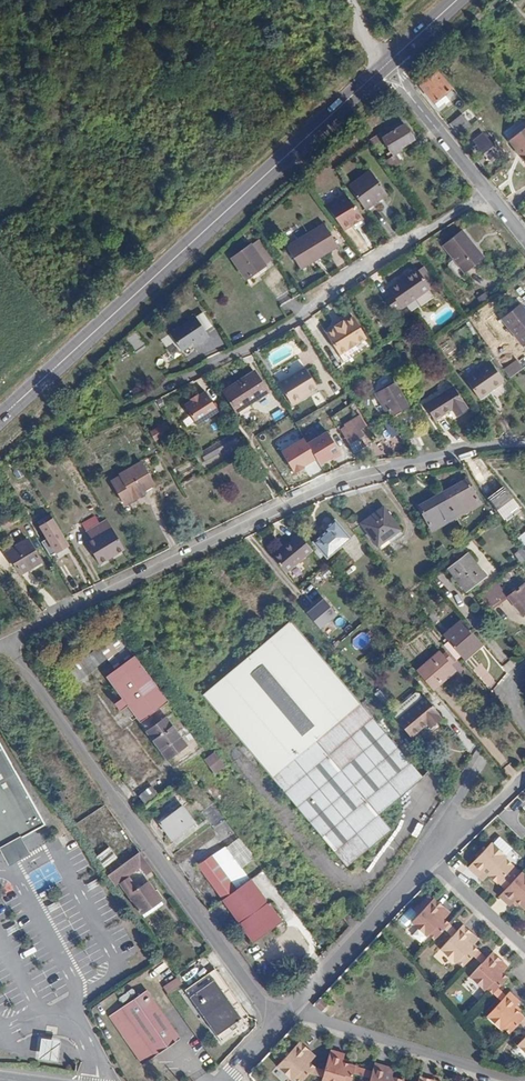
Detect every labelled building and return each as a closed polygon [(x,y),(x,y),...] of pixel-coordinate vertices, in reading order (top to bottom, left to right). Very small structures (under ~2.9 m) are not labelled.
[(285,13),(287,15),(290,12),(280,0),(275,0),(285,13)] [(257,11),(269,26),(272,24),(260,9),(257,11)] [(416,71),(415,82),(416,84),(419,88),(421,85),(438,72),(440,71),(434,64),(430,58),(416,71)] [(438,72),(421,85),(438,106),(448,98),(444,93),(450,88),(438,72)] [(449,125),(458,136),(471,126),(462,116),(449,125)] [(404,126),(384,141),(394,153),(400,148),(401,150),(414,140),(404,126)] [(511,141),(518,150),(523,157),(522,158),(524,161),(524,129),(511,141)] [(383,134),(371,144),(374,148),(384,141),(383,139),(385,138),(383,134)] [(475,141),(478,145),(476,146),(479,150),(481,148),(492,162),(501,155),(484,134),(475,141)] [(394,153),(397,158),(400,155),(403,153),(401,150),(400,148),(394,153)] [(397,158),(386,165),(392,173),(406,163),(400,155),(397,158)] [(370,211),(392,194),(372,169),(350,185),(370,211)] [(348,232),(366,218),(344,188),(325,202),(348,232)] [(327,234),(293,260),(307,279),(341,254),(327,234)] [(444,249),(467,277),(484,263),(473,249),(474,248),(463,234),(444,249)] [(232,259),(246,279),(265,266),(250,246),(232,259)] [(378,295),(389,311),(424,288),(411,268),(382,288),(384,291),(378,295)] [(502,322),(524,349),(524,348),(524,315),(520,308),(502,322)] [(196,318),(168,333),(179,350),(189,345),(196,341),(198,344),(207,339),(196,318)] [(336,332),(327,339),(341,359),(367,340),(352,320),(343,326),(342,325),(335,330),(336,332)] [(124,339),(133,352),(142,345),(134,332),(124,339)] [(488,359),(463,376),(477,395),(501,378),(488,359)] [(524,370),(524,367),(519,359),(505,369),(513,379),(524,370)] [(299,370),(311,389),(316,385),(304,366),(299,370)] [(296,372),(308,391),(311,389),(299,370),(296,372)] [(279,383),(292,405),(304,397),(302,395),(308,391),(296,372),(279,383)] [(256,373),(224,393),(237,414),(269,394),(256,373)] [(374,395),(384,411),(387,410),(388,410),(389,410),(392,414),(407,405),(394,383),(374,395)] [(452,385),(423,403),(433,419),(446,411),(450,418),(466,408),(452,385)] [(186,403),(199,427),(223,414),(210,390),(186,403)] [(345,427),(339,431),(347,444),(364,435),(361,429),(365,427),(359,417),(344,425),(345,427)] [(365,419),(370,427),(375,425),(369,417),(365,419)] [(165,424),(151,433),(155,440),(163,436),(164,437),(171,433),(165,424)] [(397,428),(404,441),(412,436),(405,424),(397,428)] [(229,428),(196,446),(204,460),(238,443),(229,428)] [(285,453),(298,475),(320,462),(323,467),(345,454),(330,428),(285,453)] [(140,461),(119,474),(131,496),(153,483),(140,461)] [(417,507),(431,532),(479,505),(465,480),(417,507)] [(361,524),(377,546),(398,530),(382,508),(361,524)] [(85,529),(89,537),(85,539),(97,561),(123,546),(110,524),(105,516),(85,529)] [(41,542),(50,557),(69,545),(57,526),(52,518),(45,523),(38,526),(46,539),(41,542)] [(325,532),(308,547),(309,548),(313,553),(320,562),(325,558),(326,559),(349,539),(333,521),(323,530),(325,532)] [(516,539),(522,547),(524,545),(524,531),(516,539)] [(293,543),(274,560),(287,576),(306,559),(303,554),(309,548),(308,547),(298,536),(292,542),(293,543)] [(6,552),(19,574),(39,561),(26,539),(6,552)] [(436,550),(441,557),(446,553),(441,546),(436,550)] [(303,554),(306,559),(313,553),(309,548),(303,554)] [(524,562),(524,553),(521,549),(515,556),(524,563),(524,562)] [(466,553),(448,567),(465,592),(484,578),(466,553)] [(491,587),(479,596),(491,611),(507,599),(495,582),(490,586),(491,587)] [(507,596),(521,614),(524,612),(524,584),(524,583),(507,596)] [(340,611),(325,597),(312,611),(327,625),(340,611)] [(201,693),(242,742),(343,863),(346,865),(380,836),(391,826),(379,811),(382,808),(397,795),(404,789),(421,775),(302,635),(288,620),(271,634),(265,639),(237,663),(222,676),(201,693)] [(452,628),(473,652),(482,644),(461,620),(452,628)] [(446,640),(458,654),(464,660),(473,652),(452,628),(443,636),(446,640)] [(108,659),(116,670),(130,659),(113,636),(66,671),(75,683),(108,659)] [(443,644),(454,657),(458,654),(446,640),(443,644)] [(417,673),(432,691),(456,671),(440,653),(417,673)] [(116,670),(106,677),(122,699),(136,717),(140,722),(158,708),(167,701),(133,657),(130,659),(116,670)] [(409,707),(397,717),(412,735),(427,722),(431,726),(441,717),(438,712),(439,711),(424,694),(422,696),(418,691),(414,691),(404,700),(409,707)] [(115,704),(120,711),(132,720),(136,717),(122,699),(115,704)] [(404,700),(391,711),(397,717),(409,707),(404,700)] [(184,765),(198,754),(196,751),(202,747),(167,701),(158,708),(140,722),(174,767),(181,762),(184,765)] [(44,824),(0,744),(0,849),(2,847),(9,860),(25,851),(18,839),(44,824)] [(220,754),(207,762),(211,767),(223,758),(220,754)] [(211,767),(217,776),(230,767),(223,758),(211,767)] [(162,777),(139,795),(145,804),(169,787),(162,777)] [(201,812),(213,829),(226,819),(214,802),(201,812)] [(182,805),(159,823),(172,839),(195,823),(182,805)] [(212,856),(237,890),(251,880),(241,867),(255,857),(239,836),(236,838),(212,856)] [(522,872),(511,883),(503,876),(514,866),(505,857),(506,855),(492,842),(468,867),(479,877),(484,871),(489,875),(497,883),(499,882),(506,888),(499,895),(510,906),(513,903),(516,900),(520,905),(524,909),(524,874),(522,872)] [(106,868),(119,856),(110,846),(97,857),(106,868)] [(123,862),(106,875),(112,883),(132,868),(134,870),(139,867),(145,875),(151,870),(137,851),(123,862)] [(197,867),(222,901),(237,890),(212,856),(197,867)] [(262,886),(269,881),(263,871),(256,876),(262,886)] [(479,877),(483,880),(489,875),(484,871),(479,877)] [(120,884),(140,913),(141,913),(144,917),(147,915),(144,911),(159,900),(146,882),(141,885),(139,882),(135,885),(129,877),(120,884)] [(222,901),(253,943),(282,922),(251,880),(237,890),(222,901)] [(334,904),(340,914),(349,907),(343,897),(334,904)] [(440,948),(456,963),(458,961),(463,966),(473,955),(482,964),(470,976),(485,990),(487,988),(493,994),(494,993),(501,1001),(495,1007),(514,1029),(519,1023),(524,1029),(524,1019),(523,1018),(524,1017),(519,1012),(515,1008),(517,1006),(520,1002),(510,992),(506,996),(498,988),(508,977),(502,972),(497,968),(503,962),(493,952),(487,958),(478,951),(479,950),(473,945),(468,940),(474,935),(463,925),(457,931),(448,923),(449,922),(444,918),(439,913),(445,908),(434,898),(415,919),(435,938),(445,928),(452,935),(452,936),(440,948)] [(159,900),(144,911),(147,915),(162,904),(159,900)] [(445,908),(439,913),(444,918),(450,912),(445,908)] [(412,922),(427,936),(429,934),(434,939),(435,938),(415,919),(412,922)] [(474,935),(468,940),(473,945),(478,939),(474,935)] [(503,962),(497,968),(502,972),(508,966),(503,962)] [(187,992),(222,1045),(251,1026),(248,1022),(251,1020),(218,971),(187,992)] [(180,977),(164,984),(168,993),(184,986),(180,977)] [(107,1016),(141,1065),(179,1038),(145,990),(107,1016)] [(315,1007),(324,1014),(330,1008),(322,1000),(315,1007)] [(487,1015),(502,1030),(504,1028),(509,1033),(514,1029),(495,1007),(487,1015)] [(524,1053),(524,1038),(517,1044),(524,1053)] [(64,1043),(44,1040),(43,1050),(41,1059),(62,1062),(63,1053),(64,1043)] [(404,1080),(392,1078),(387,1076),(389,1069),(375,1064),(372,1073),(356,1068),(356,1067),(349,1065),(343,1063),(344,1060),(345,1056),(331,1051),(325,1071),(316,1068),(306,1058),(301,1053),(307,1048),(301,1042),(278,1065),(283,1072),(292,1080),(295,1078),(298,1080),(302,1080),(310,1073),(324,1077),(323,1080),(352,1080),(354,1074),(371,1079),(370,1080),(404,1080)] [(307,1048),(301,1053),(306,1058),(312,1053),(307,1048)]
